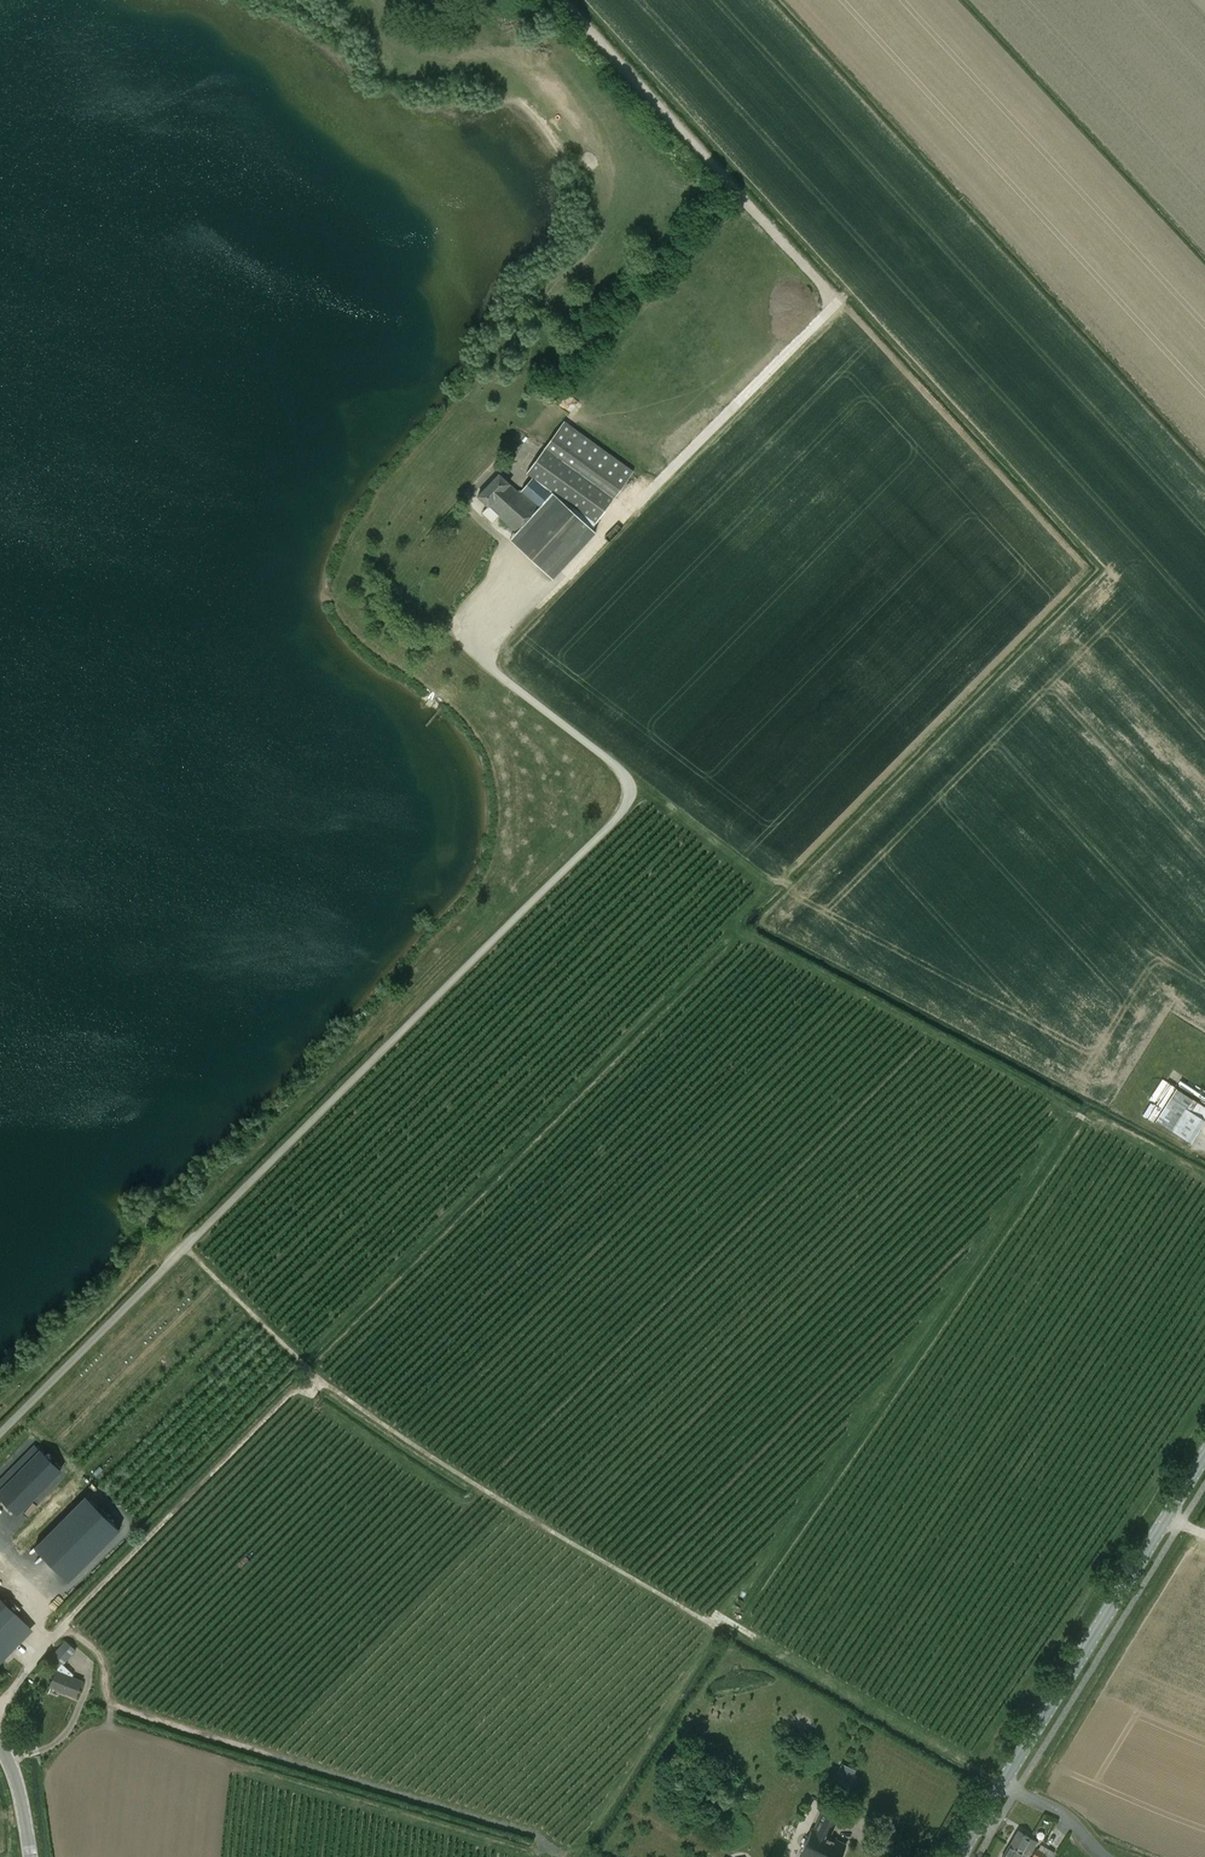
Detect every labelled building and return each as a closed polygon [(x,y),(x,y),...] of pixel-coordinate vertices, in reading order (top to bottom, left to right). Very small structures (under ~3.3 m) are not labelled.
[(527,472),(533,476),(520,491),(519,490),(518,492),(499,474),(478,496),(511,527),(516,532),(510,539),(552,578),(595,533),(591,529),(608,508),(634,473),(566,421),(527,472)] [(1204,1120),(1204,1107),(1192,1098),(1176,1088),(1155,1120),(1190,1143),(1204,1120)] [(0,1493),(0,1496),(17,1513),(59,1471),(40,1452),(0,1493)] [(120,1529),(86,1495),(34,1546),(69,1580),(120,1529)] [(0,1597),(0,1663),(33,1630),(0,1597)] [(82,1681),(72,1677),(74,1674),(63,1664),(76,1650),(65,1640),(47,1660),(57,1668),(56,1671),(50,1687),(75,1697),(82,1681)] [(835,1772),(830,1784),(846,1792),(851,1780),(835,1772)] [(838,1819),(823,1812),(814,1832),(812,1831),(809,1838),(805,1838),(803,1844),(805,1846),(801,1854),(809,1856),(839,1856),(844,1846),(828,1839),(838,1819)] [(1017,1831),(1009,1845),(1029,1856),(1037,1842),(1017,1831)] [(1029,1856),(1009,1845),(1002,1856),(1030,1856),(1029,1856)] [(1045,1854),(1036,1848),(1031,1856),(1032,1856),(1052,1856),(1055,1852),(1049,1848),(1045,1854)]
